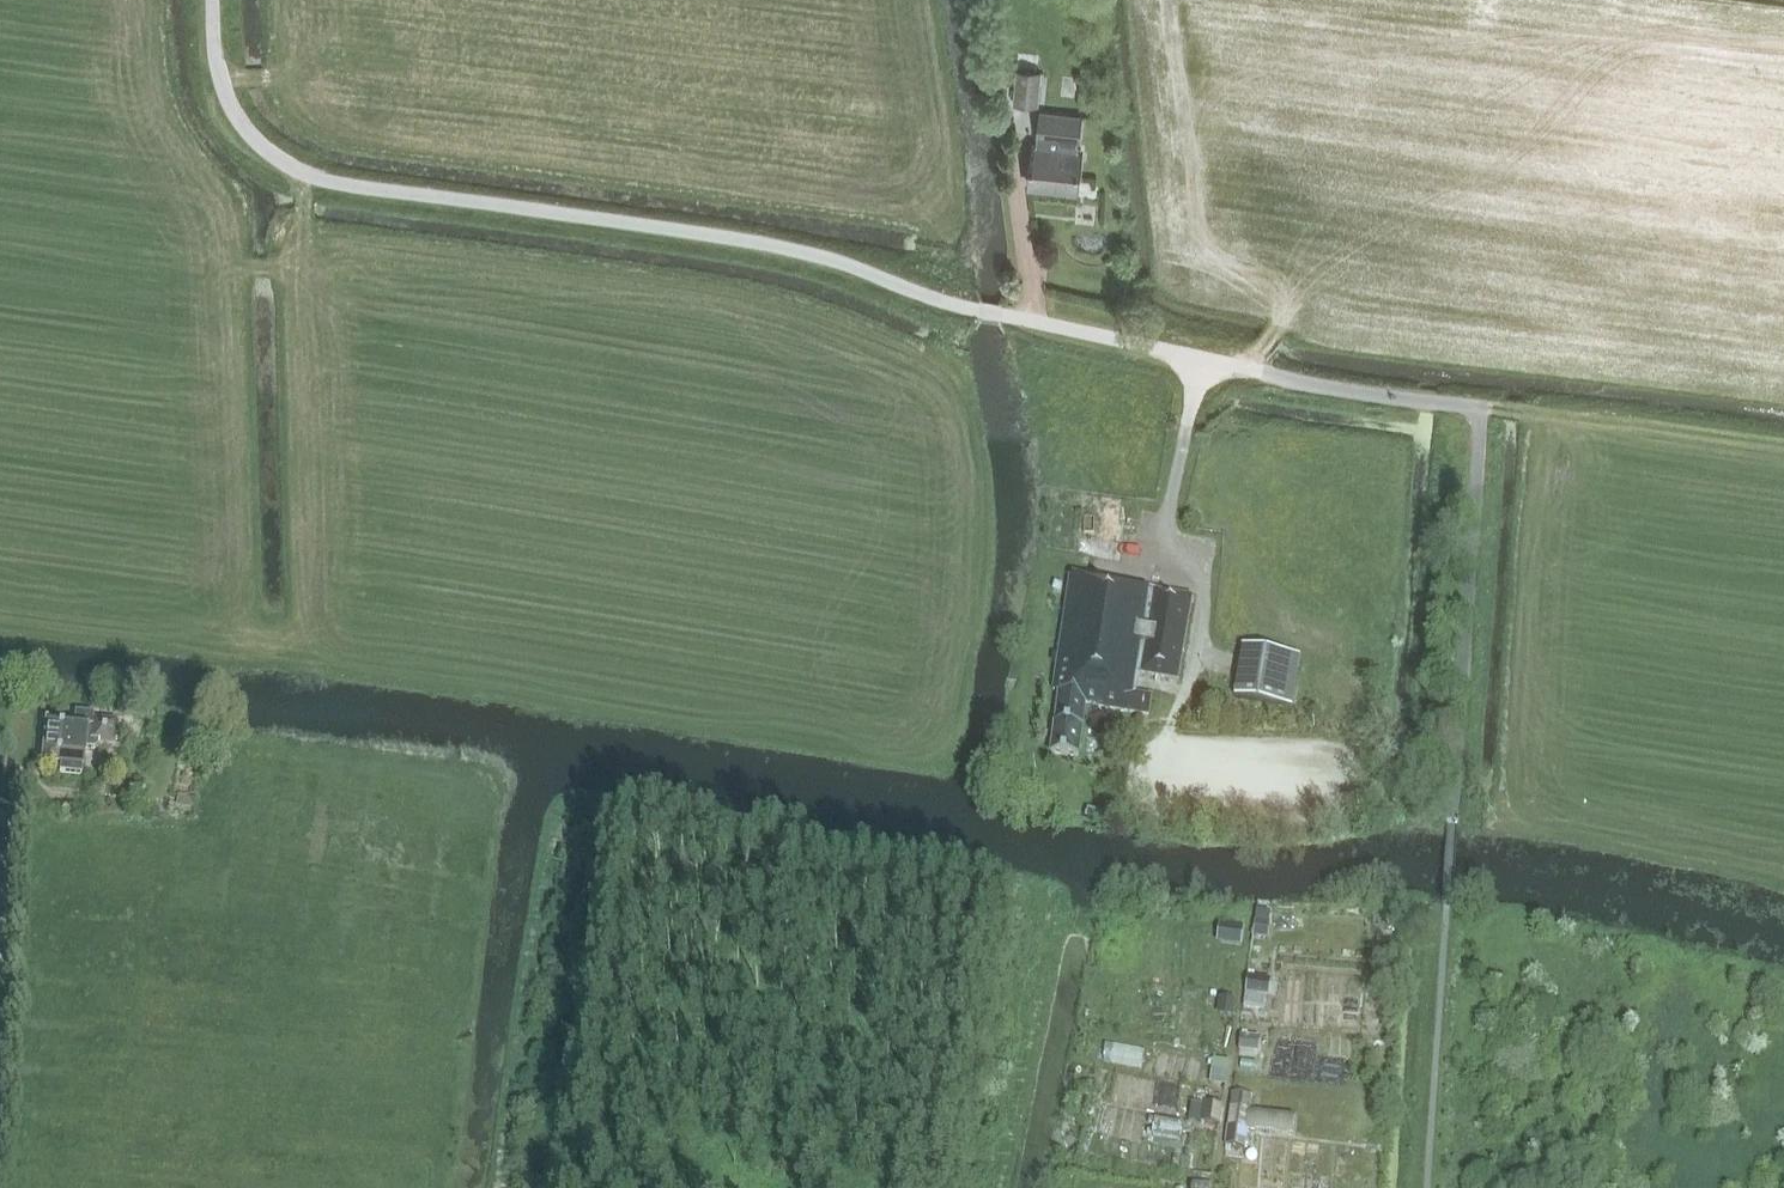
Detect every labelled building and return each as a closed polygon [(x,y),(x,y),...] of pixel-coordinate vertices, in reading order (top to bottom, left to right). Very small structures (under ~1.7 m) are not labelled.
[(1040,73),(1017,70),(1013,104),(1037,106),(1040,73)] [(1038,136),(1037,145),(1033,144),(1029,186),(1077,191),(1081,149),(1077,149),(1080,118),(1039,113),(1036,136),(1038,136)] [(1084,706),(1123,713),(1147,717),(1150,695),(1137,693),(1139,675),(1153,677),(1177,681),(1191,599),(1069,577),(1052,691),(1058,692),(1050,753),(1077,757),(1084,706)] [(1291,708),(1299,658),(1241,648),(1233,698),(1291,708)] [(46,719),(42,760),(60,761),(59,772),(81,774),(82,763),(83,764),(85,748),(93,748),(98,745),(98,743),(114,744),(116,720),(92,718),(92,714),(75,713),(74,721),(46,719)] [(177,806),(194,807),(195,796),(177,794),(177,806)] [(1255,920),(1253,936),(1268,938),(1270,922),(1269,922),(1255,920)] [(1217,942),(1241,945),(1244,926),(1219,923),(1217,942)] [(1271,979),(1248,976),(1246,993),(1265,995),(1268,995),(1271,979)] [(1233,1015),(1234,998),(1219,997),(1218,1014),(1233,1015)] [(1253,1052),(1255,1036),(1241,1035),(1239,1050),(1253,1052)] [(1213,1059),(1211,1072),(1226,1074),(1228,1061),(1213,1059)] [(1120,1101),(1191,1110),(1195,1082),(1124,1073),(1120,1101)] [(1246,1148),(1248,1129),(1292,1134),(1294,1115),(1250,1110),(1252,1096),(1231,1093),(1224,1145),(1246,1148)] [(1203,1102),(1200,1123),(1220,1125),(1223,1105),(1203,1102)] [(1154,1140),(1185,1145),(1189,1119),(1158,1114),(1154,1140)]
